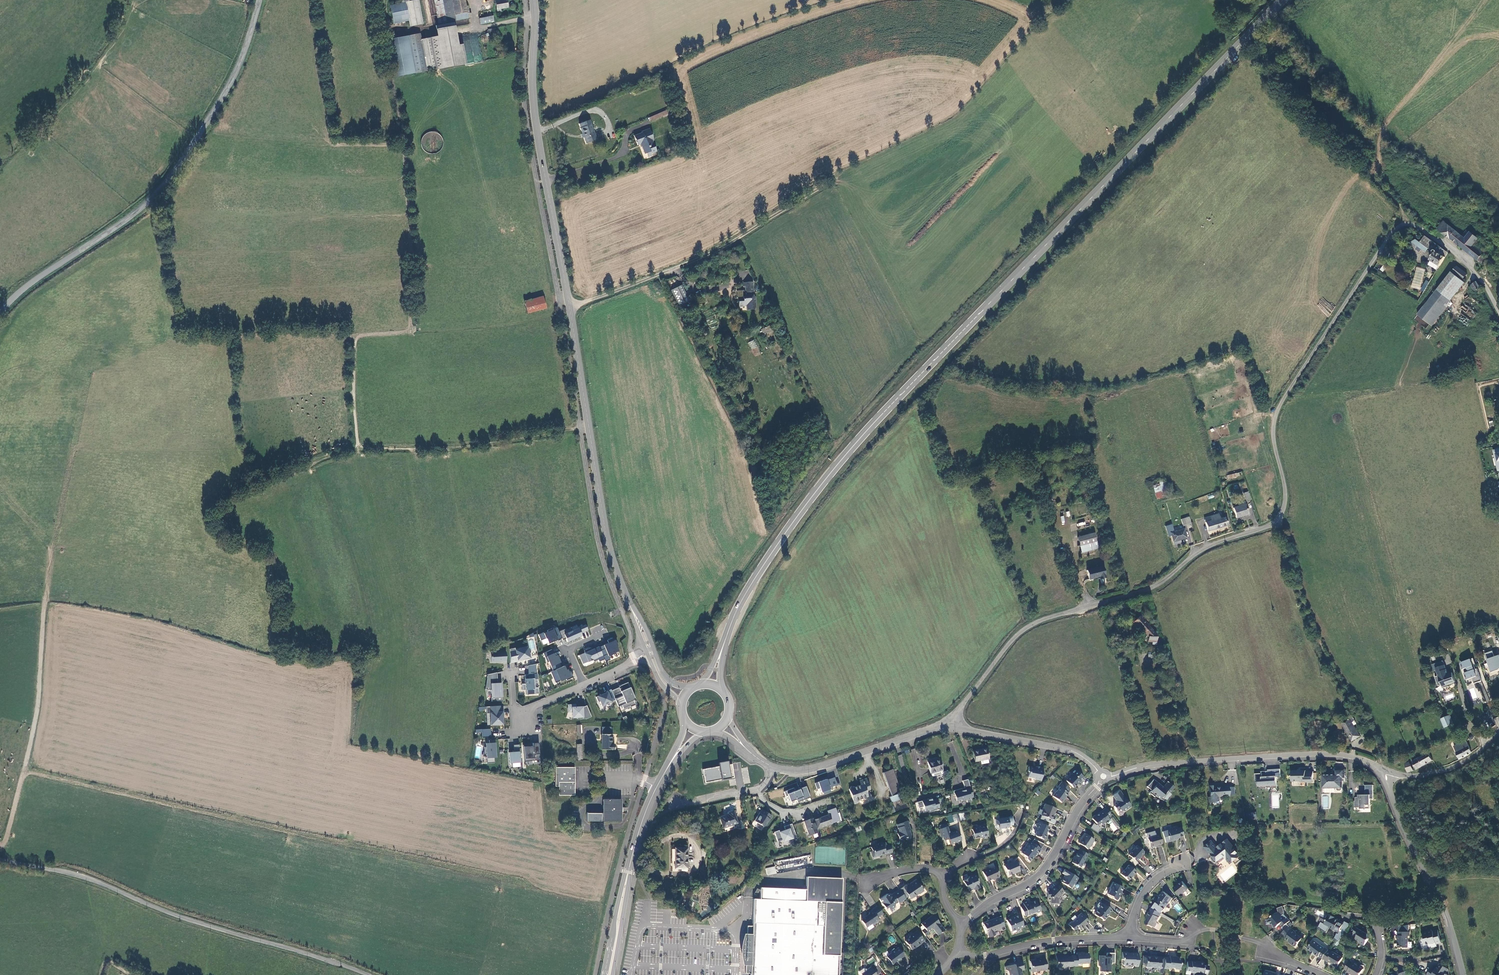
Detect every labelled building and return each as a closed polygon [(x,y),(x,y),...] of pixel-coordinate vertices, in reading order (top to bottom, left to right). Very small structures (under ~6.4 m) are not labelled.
[(443,0),(434,0),(437,23),(446,22),(443,0)] [(446,22),(456,20),(455,16),(467,15),(466,7),(465,0),(443,0),(446,22)] [(507,0),(495,2),(497,15),(498,15),(498,12),(499,12),(499,10),(508,8),(507,0)] [(418,1),(390,6),(394,24),(408,21),(410,27),(423,25),(418,1)] [(467,7),(466,7),(467,15),(455,16),(456,20),(470,18),(469,14),(468,14),(467,7)] [(420,34),(386,40),(393,77),(465,65),(462,45),(458,46),(455,27),(436,30),(437,37),(421,40),(420,34)] [(651,121),(669,115),(667,111),(650,116),(651,121)] [(579,127),(580,128),(585,144),(596,140),(590,124),(591,124),(589,119),(578,124),(580,127),(579,127)] [(652,142),(654,141),(649,129),(641,132),(641,133),(634,136),(637,145),(641,144),(642,146),(641,146),(644,154),(646,153),(649,152),(650,154),(656,152),(652,142)] [(1444,220),(1437,229),(1454,242),(1454,241),(1486,266),(1490,260),(1486,257),(1488,255),(1484,251),(1478,245),(1481,240),(1473,233),(1472,235),(1469,233),(1465,238),(1460,234),(1465,229),(1456,221),(1452,227),(1444,220)] [(1445,251),(1435,243),(1428,237),(1425,235),(1421,242),(1424,244),(1430,249),(1431,248),(1434,250),(1434,251),(1433,251),(1433,252),(1434,253),(1430,260),(1431,260),(1439,265),(1440,266),(1446,257),(1443,255),(1445,251)] [(1426,252),(1429,248),(1421,242),(1416,239),(1410,242),(1412,245),(1415,249),(1419,252),(1421,249),(1424,252),(1425,251),(1426,252)] [(1439,265),(1431,260),(1428,265),(1436,270),(1439,265)] [(1416,267),(1411,288),(1419,290),(1425,269),(1416,267)] [(1470,276),(1463,270),(1458,276),(1465,282),(1470,276)] [(1465,284),(1453,274),(1439,292),(1440,292),(1451,301),(1452,302),(1465,284)] [(1425,280),(1420,291),(1424,292),(1429,281),(1425,280)] [(746,293),(753,292),(752,282),(743,283),(743,286),(745,286),(746,293)] [(689,301),(681,285),(671,290),(679,306),(689,301)] [(1484,293),(1485,292),(1480,286),(1473,290),(1478,297),(1481,295),(1482,295),(1482,296),(1483,296),(1483,295),(1484,295),(1485,294),(1484,294),(1484,293)] [(753,298),(753,292),(746,293),(746,295),(745,295),(743,297),(738,298),(739,301),(738,301),(738,307),(744,307),(744,306),(746,305),(747,311),(756,310),(755,298),(753,298)] [(1451,301),(1440,292),(1421,317),(1432,326),(1451,301)] [(528,314),(546,309),(543,297),(525,301),(525,305),(528,314)] [(761,329),(764,335),(772,331),(770,326),(761,329)] [(755,340),(748,342),(754,357),(760,354),(755,340)] [(1160,490),(1164,488),(1162,482),(1151,485),(1156,499),(1163,497),(1160,490)] [(1245,504),(1239,506),(1233,508),(1236,517),(1249,514),(1245,504)] [(1218,516),(1218,514),(1209,516),(1210,520),(1204,522),(1207,531),(1227,525),(1225,517),(1222,517),(1221,515),(1218,516)] [(1168,526),(1164,527),(1167,536),(1170,535),(1172,542),(1179,539),(1185,538),(1183,529),(1172,532),(1171,528),(1169,528),(1168,526)] [(1097,548),(1093,533),(1077,537),(1081,552),(1097,548)] [(1103,566),(1087,569),(1089,579),(1099,577),(1100,578),(1105,577),(1103,566)] [(1141,639),(1145,639),(1145,643),(1149,644),(1149,646),(1153,646),(1154,639),(1152,639),(1152,636),(1152,635),(1146,629),(1146,628),(1137,618),(1130,624),(1140,634),(1141,635),(1141,639)] [(559,631),(561,638),(562,640),(566,638),(567,642),(581,636),(580,633),(587,630),(585,625),(581,626),(581,625),(577,627),(576,625),(571,628),(572,631),(566,633),(564,629),(559,631)] [(561,638),(559,631),(557,628),(553,629),(552,628),(547,630),(548,632),(544,633),(543,632),(538,635),(541,641),(546,638),(549,644),(561,638)] [(532,653),(538,651),(531,634),(525,636),(532,653)] [(613,641),(612,638),(607,640),(608,643),(598,647),(604,661),(605,663),(610,661),(608,656),(618,651),(615,646),(616,645),(614,640),(613,641)] [(511,648),(511,662),(523,660),(523,658),(525,658),(526,659),(533,658),(532,652),(530,653),(529,647),(517,650),(516,647),(511,648)] [(598,647),(591,650),(590,648),(585,650),(586,651),(584,652),(584,653),(579,655),(583,665),(593,661),(594,663),(598,661),(599,663),(604,661),(598,647)] [(562,667),(560,663),(557,656),(555,657),(552,650),(544,654),(547,663),(549,662),(553,671),(562,667)] [(1495,657),(1493,651),(1485,653),(1488,662),(1489,662),(1491,667),(1490,668),(1491,672),(1498,670),(1498,655),(1495,657)] [(502,661),(502,663),(506,663),(506,652),(490,652),(491,662),(502,661)] [(1474,658),(1460,662),(1463,669),(1467,667),(1469,671),(1465,673),(1467,679),(1473,676),(1475,683),(1482,680),(1478,668),(1477,669),(1476,665),(1477,664),(1474,658)] [(538,664),(530,665),(530,674),(527,674),(527,683),(523,684),(524,690),(528,690),(528,694),(541,694),(540,687),(536,687),(536,683),(537,683),(539,682),(539,674),(538,674),(538,664)] [(1456,682),(1453,673),(1448,674),(1445,665),(1436,668),(1439,676),(1435,677),(1438,686),(1442,685),(1443,688),(1450,686),(1449,685),(1456,682)] [(564,666),(562,667),(553,671),(551,672),(555,683),(560,681),(561,682),(566,679),(567,681),(573,678),(571,672),(568,673),(567,670),(566,671),(564,666)] [(498,684),(497,672),(487,674),(485,690),(491,690),(492,697),(491,697),(491,702),(503,702),(503,697),(502,697),(502,692),(501,692),(500,689),(502,689),(501,684),(498,684)] [(612,692),(616,701),(619,708),(623,706),(624,710),(631,707),(631,709),(636,706),(635,704),(636,703),(635,701),(636,701),(629,684),(622,687),(622,689),(621,690),(620,689),(612,692)] [(616,701),(612,692),(612,691),(608,692),(608,693),(597,698),(599,703),(601,702),(603,707),(616,701)] [(631,707),(624,710),(625,711),(638,706),(636,701),(635,701),(636,703),(635,704),(636,706),(631,709),(631,707)] [(569,704),(569,711),(572,711),(573,715),(577,715),(577,717),(577,719),(587,718),(592,716),(587,705),(580,708),(580,707),(576,707),(576,704),(569,704)] [(486,707),(486,709),(486,713),(490,713),(491,725),(502,725),(502,718),(503,717),(503,710),(500,711),(500,706),(486,707)] [(1451,715),(1441,719),(1445,728),(1455,724),(1451,715)] [(1360,737),(1349,717),(1342,721),(1347,731),(1346,731),(1351,741),(1360,737)] [(601,734),(601,750),(614,750),(614,745),(612,745),(612,734),(611,734),(611,727),(602,727),(602,734),(601,734)] [(491,737),(490,729),(482,730),(482,738),(491,737)] [(487,763),(495,762),(494,757),(496,757),(494,740),(489,740),(489,743),(485,744),(486,747),(484,747),(483,754),(486,754),(487,763)] [(1456,752),(1460,759),(1469,754),(1472,752),(1467,740),(1454,746),(1457,752),(1456,752)] [(540,760),(539,743),(533,743),(533,746),(531,746),(531,745),(523,745),(524,762),(540,760)] [(520,763),(519,745),(513,745),(514,752),(509,752),(509,764),(520,763)] [(986,749),(972,752),(975,762),(980,761),(981,765),(988,763),(987,759),(988,759),(986,749)] [(1433,761),(1429,752),(1412,761),(1417,769),(1433,761)] [(942,770),(939,760),(931,762),(931,761),(927,762),(929,769),(930,773),(931,773),(942,770)] [(730,779),(727,761),(716,763),(717,768),(703,770),(705,783),(730,779)] [(1410,761),(1405,763),(1408,772),(1414,770),(1410,761)] [(1028,771),(1028,772),(1028,777),(1033,779),(1034,780),(1041,781),(1043,768),(1036,763),(1036,766),(1036,768),(1029,766),(1028,771)] [(560,787),(560,796),(576,796),(576,788),(572,788),(572,786),(572,785),(575,785),(575,782),(576,782),(576,768),(556,768),(556,787),(560,787)] [(901,793),(892,769),(883,773),(891,796),(889,797),(891,801),(903,797),(901,793)] [(1083,777),(1075,769),(1072,773),(1072,774),(1069,777),(1069,778),(1066,781),(1073,788),(1083,777)] [(1271,788),(1277,788),(1276,777),(1281,777),(1280,769),(1274,769),(1268,770),(1268,771),(1266,771),(1266,777),(1262,777),(1262,773),(1255,774),(1255,781),(1258,780),(1258,786),(1259,786),(1260,789),(1266,789),(1266,786),(1271,786),(1271,788)] [(1297,771),(1292,771),(1292,781),(1301,781),(1301,782),(1314,782),(1314,771),(1306,772),(1306,770),(1303,770),(1301,771),(1301,772),(1297,772),(1297,771)] [(1331,776),(1331,775),(1323,775),(1323,788),(1337,788),(1337,790),(1339,791),(1342,791),(1343,790),(1343,781),(1345,781),(1345,770),(1340,770),(1335,770),(1335,775),(1335,776),(1331,776)] [(826,779),(815,783),(817,789),(819,788),(821,792),(823,791),(824,794),(830,792),(829,787),(836,785),(834,778),(826,780),(826,779)] [(870,789),(866,779),(859,781),(861,785),(854,787),(851,786),(849,789),(854,804),(858,803),(858,800),(867,797),(865,791),(870,789)] [(973,797),(968,779),(962,781),(964,788),(965,790),(963,791),(962,788),(953,791),(953,792),(953,794),(953,795),(953,796),(954,795),(956,801),(961,800),(961,801),(966,800),(967,802),(971,801),(970,798),(973,797)] [(1153,779),(1153,780),(1147,787),(1151,790),(1149,793),(1149,795),(1151,795),(1154,797),(1155,796),(1156,797),(1160,799),(1162,800),(1163,801),(1165,802),(1166,802),(1166,801),(1171,794),(1170,793),(1174,787),(1167,782),(1162,788),(1159,786),(1160,784),(1153,779)] [(1070,790),(1062,782),(1058,786),(1060,787),(1056,792),(1055,792),(1052,796),(1061,803),(1064,799),(1063,799),(1070,790)] [(1228,785),(1221,786),(1216,786),(1213,786),(1213,785),(1208,786),(1209,797),(1208,797),(1208,803),(1213,802),(1218,801),(1218,797),(1229,796),(1228,785)] [(1373,799),(1373,785),(1370,785),(1366,785),(1366,795),(1366,797),(1363,797),(1363,795),(1358,795),(1358,797),(1356,797),(1356,801),(1355,801),(1355,808),(1361,808),(1366,807),(1366,804),(1370,804),(1370,799),(1373,799)] [(798,786),(784,792),(785,796),(788,795),(790,801),(796,799),(797,802),(810,797),(806,786),(799,789),(798,786)] [(1130,807),(1119,790),(1112,795),(1117,803),(1116,804),(1113,806),(1117,811),(1119,810),(1120,811),(1123,811),(1130,807)] [(924,800),(917,802),(918,808),(923,807),(924,811),(929,810),(929,812),(939,809),(937,799),(932,800),(931,798),(927,799),(927,800),(924,801),(924,800)] [(622,800),(604,799),(604,821),(617,821),(617,819),(622,819),(622,809),(622,800)] [(895,813),(911,807),(908,799),(892,804),(895,813)] [(1056,809),(1045,804),(1042,810),(1043,811),(1041,815),(1051,819),(1054,813),(1056,809)] [(839,821),(835,808),(827,811),(828,815),(813,820),(812,818),(804,821),(809,836),(817,833),(816,830),(832,824),(839,821)] [(1111,815),(1106,808),(1102,811),(1102,810),(1098,813),(1099,814),(1096,816),(1095,815),(1092,817),(1092,819),(1095,823),(1098,821),(1100,823),(1101,825),(1105,822),(1106,822),(1109,820),(1107,817),(1111,815)] [(764,827),(771,816),(763,810),(761,814),(760,813),(758,817),(757,816),(754,821),(764,827)] [(721,821),(724,831),(738,826),(734,814),(729,816),(729,817),(721,821)] [(1008,826),(1012,824),(1014,823),(1012,817),(1013,816),(1012,816),(994,819),(995,824),(998,824),(998,829),(1004,828),(1004,829),(1005,829),(1006,828),(1009,828),(1008,826)] [(899,833),(897,833),(899,840),(905,838),(906,840),(912,838),(909,832),(909,833),(908,830),(910,830),(907,821),(901,823),(902,826),(901,826),(897,828),(899,833)] [(1049,827),(1040,823),(1035,824),(1037,829),(1034,834),(1035,836),(1043,840),(1045,839),(1047,835),(1046,833),(1049,827)] [(1096,825),(1093,823),(1090,828),(1097,833),(1100,829),(1097,825),(1096,825)] [(788,842),(797,839),(791,824),(784,826),(785,830),(779,832),(779,830),(774,832),(777,842),(782,840),(782,842),(787,840),(788,842)] [(985,825),(980,826),(980,828),(972,829),(973,833),(972,835),(973,839),(982,837),(982,838),(988,836),(985,825)] [(1137,825),(1130,831),(1133,834),(1140,828),(1137,825)] [(1176,836),(1180,836),(1183,835),(1181,827),(1177,828),(1176,826),(1172,827),(1172,829),(1169,830),(1168,832),(1169,835),(1167,836),(1169,841),(1175,840),(1176,836)] [(947,827),(938,830),(941,837),(944,836),(945,840),(948,839),(950,844),(961,840),(958,831),(949,834),(947,827)] [(1094,840),(1084,833),(1082,836),(1082,838),(1078,843),(1088,849),(1094,840)] [(1162,844),(1159,834),(1147,837),(1150,847),(1162,844)] [(1027,843),(1021,852),(1021,853),(1026,857),(1026,859),(1029,861),(1034,854),(1036,856),(1041,849),(1040,849),(1044,844),(1034,839),(1031,842),(1029,844),(1027,843)] [(1228,839),(1217,847),(1218,847),(1209,854),(1212,857),(1215,855),(1215,852),(1227,842),(1230,846),(1232,844),(1228,839)] [(1218,847),(1217,847),(1212,840),(1204,847),(1209,854),(1218,847)] [(1212,857),(1212,859),(1214,862),(1218,863),(1220,863),(1226,858),(1229,858),(1230,857),(1234,861),(1237,865),(1242,860),(1240,857),(1242,855),(1232,844),(1230,846),(1227,842),(1215,852),(1215,855),(1212,857)] [(885,854),(892,852),(891,849),(890,845),(886,846),(885,843),(883,843),(882,843),(878,844),(877,845),(871,847),(872,852),(870,852),(872,858),(878,856),(879,855),(880,856),(885,854)] [(1143,851),(1137,846),(1128,855),(1136,862),(1143,853),(1143,851)] [(687,848),(675,848),(675,869),(687,869),(687,848)] [(1087,854),(1080,850),(1077,854),(1077,853),(1072,863),(1080,867),(1087,854)] [(808,856),(775,861),(776,869),(809,864),(808,856)] [(1231,864),(1234,861),(1230,857),(1229,858),(1226,858),(1220,863),(1218,863),(1220,865),(1227,860),(1231,864)] [(1015,861),(1004,866),(1008,875),(1015,872),(1015,873),(1020,871),(1015,861)] [(1136,872),(1128,865),(1120,874),(1128,880),(1132,875),(1133,876),(1136,872)] [(765,868),(766,875),(776,874),(775,866),(765,868)] [(990,868),(982,872),(986,882),(993,878),(995,879),(998,877),(999,876),(995,867),(991,869),(990,868)] [(1078,878),(1064,869),(1062,873),(1065,875),(1064,878),(1064,879),(1062,879),(1061,881),(1062,882),(1070,888),(1073,884),(1074,884),(1078,878)] [(968,879),(963,881),(965,886),(967,887),(969,892),(973,890),(975,890),(980,888),(977,882),(979,882),(975,874),(969,877),(968,879)] [(745,973),(750,973),(750,974),(815,974),(816,955),(828,955),(827,974),(838,974),(842,878),(806,877),(806,890),(760,888),(760,899),(753,899),(752,926),(747,926),(747,936),(745,941),(744,947),(744,952),(744,957),(745,963),(746,963),(745,973)] [(906,885),(899,889),(905,898),(908,896),(909,898),(913,895),(914,896),(919,893),(919,894),(924,891),(923,890),(923,888),(922,886),(920,886),(916,880),(910,885),(910,886),(907,887),(906,885)] [(1189,889),(1183,881),(1178,885),(1177,885),(1174,888),(1181,897),(1184,894),(1185,892),(1189,889)] [(1122,887),(1113,882),(1109,887),(1110,889),(1107,894),(1112,897),(1112,898),(1115,900),(1117,900),(1119,897),(1118,895),(1122,887)] [(1057,898),(1063,891),(1056,884),(1054,887),(1053,886),(1050,889),(1048,889),(1048,891),(1047,891),(1047,898),(1050,898),(1050,903),(1057,903),(1057,898)] [(905,898),(899,889),(893,894),(893,895),(892,897),(889,896),(888,894),(880,899),(882,903),(886,909),(888,908),(890,911),(895,907),(895,905),(895,904),(898,902),(899,903),(905,899),(905,898)] [(1153,908),(1162,913),(1173,899),(1164,892),(1161,896),(1162,896),(1153,908)] [(1024,905),(1020,907),(1024,917),(1035,912),(1037,913),(1040,911),(1040,910),(1039,906),(1037,905),(1035,900),(1029,903),(1028,901),(1023,903),(1024,905)] [(1106,907),(1102,904),(1094,913),(1095,915),(1098,917),(1099,917),(1102,920),(1104,920),(1106,917),(1106,915),(1111,910),(1107,907),(1106,907)] [(883,914),(877,906),(871,910),(872,911),(871,911),(869,913),(869,914),(868,915),(862,919),(861,921),(866,927),(871,924),(872,924),(873,924),(879,920),(877,918),(883,914)] [(1162,913),(1153,908),(1152,907),(1147,916),(1149,917),(1146,921),(1146,923),(1151,926),(1152,925),(1155,927),(1158,923),(1157,921),(1162,913)] [(1285,913),(1284,909),(1279,911),(1279,912),(1276,913),(1274,915),(1273,915),(1272,916),(1272,917),(1270,919),(1271,924),(1273,924),(1274,928),(1277,927),(1281,923),(1284,926),(1287,924),(1290,921),(1284,914),(1285,913)] [(1085,925),(1089,922),(1080,913),(1077,916),(1077,918),(1073,922),(1071,922),(1068,924),(1073,930),(1075,930),(1078,927),(1079,929),(1084,924),(1085,925)] [(1023,927),(1018,914),(1013,916),(1013,917),(1006,920),(1011,931),(1015,929),(1016,930),(1023,927)] [(1334,939),(1339,942),(1345,933),(1341,930),(1344,923),(1340,921),(1340,920),(1336,917),(1335,918),(1333,917),(1333,916),(1329,914),(1327,914),(1325,919),(1327,920),(1325,924),(1321,922),(1319,928),(1327,933),(1329,928),(1339,932),(1338,934),(1337,933),(1334,939)] [(924,929),(921,931),(925,936),(928,934),(928,933),(928,932),(933,929),(934,930),(937,935),(944,930),(933,915),(921,924),(924,929)] [(997,918),(993,920),(993,921),(990,922),(990,921),(983,924),(987,933),(988,934),(989,937),(995,935),(993,931),(996,930),(997,930),(1001,929),(997,918)] [(1345,933),(1350,924),(1345,921),(1344,923),(1341,930),(1345,933)] [(1296,932),(1293,929),(1290,926),(1285,931),(1282,933),(1287,938),(1286,938),(1292,943),(1292,944),(1295,946),(1297,946),(1302,938),(1297,934),(1296,932)] [(1368,934),(1357,928),(1354,933),(1358,935),(1356,939),(1359,941),(1360,943),(1365,946),(1369,939),(1368,934)] [(1437,945),(1437,944),(1441,942),(1438,930),(1433,931),(1432,930),(1423,933),(1424,937),(1423,939),(1424,945),(1431,943),(1431,944),(1432,946),(1437,945)] [(909,938),(905,941),(908,945),(907,947),(909,949),(911,949),(916,946),(917,946),(924,941),(917,931),(910,936),(909,938)] [(1408,936),(1410,936),(1410,932),(1399,932),(1399,936),(1398,936),(1398,940),(1398,941),(1398,947),(1408,947),(1408,936)] [(1320,956),(1323,958),(1329,950),(1325,947),(1325,948),(1324,947),(1315,940),(1312,943),(1308,949),(1312,952),(1312,951),(1313,951),(1315,953),(1315,954),(1319,957),(1320,956)] [(890,953),(886,956),(888,960),(889,962),(889,964),(893,964),(895,964),(897,963),(897,961),(901,959),(901,958),(904,955),(898,947),(894,950),(893,949),(892,950),(891,951),(890,952),(890,953)] [(1332,952),(1329,950),(1323,958),(1327,962),(1328,961),(1332,963),(1334,964),(1334,965),(1337,967),(1338,966),(1343,957),(1333,952),(1332,952)] [(1127,952),(1122,952),(1122,959),(1123,961),(1123,965),(1125,966),(1128,966),(1129,965),(1134,965),(1135,967),(1138,967),(1138,953),(1130,953),(1129,954),(1127,954),(1127,952)] [(1077,955),(1072,955),(1072,957),(1072,966),(1077,966),(1077,964),(1089,963),(1088,953),(1081,954),(1081,953),(1076,953),(1077,955)] [(1104,955),(1099,955),(1099,966),(1100,967),(1100,971),(1105,971),(1105,972),(1106,972),(1106,971),(1111,971),(1111,963),(1114,963),(1115,953),(1107,953),(1107,957),(1104,956),(1104,955)] [(1072,966),(1072,957),(1068,957),(1068,956),(1061,956),(1061,954),(1056,955),(1056,967),(1063,967),(1063,968),(1068,968),(1069,967),(1072,967),(1072,966)] [(816,955),(815,974),(827,974),(828,955),(816,955)] [(1146,956),(1142,956),(1142,963),(1146,964),(1146,967),(1147,968),(1151,969),(1152,968),(1156,968),(1156,970),(1160,970),(1161,957),(1157,957),(1152,956),(1152,957),(1146,956)] [(1164,957),(1163,968),(1169,969),(1169,967),(1174,968),(1175,969),(1180,970),(1181,958),(1175,958),(1174,957),(1170,957),(1170,958),(1164,957)] [(1036,961),(1030,962),(1031,972),(1042,971),(1043,971),(1047,970),(1045,958),(1041,959),(1037,960),(1036,961)] [(1009,966),(1005,967),(1006,970),(1008,972),(1009,974),(1022,974),(1021,971),(1023,970),(1021,961),(1012,963),(1013,965),(1009,966)] [(1350,961),(1346,967),(1345,969),(1348,971),(1348,972),(1352,974),(1354,974),(1360,974),(1364,969),(1350,961)] [(1187,962),(1185,974),(1190,974),(1190,972),(1195,973),(1196,972),(1202,973),(1204,974),(1205,974),(1207,974),(1208,966),(1203,965),(1203,964),(1191,962),(1190,962),(1187,962)] [(1427,974),(1449,974),(1446,973),(1449,969),(1440,963),(1436,970),(1436,969),(1434,968),(1432,971),(1430,970),(1427,974)] [(870,967),(867,969),(867,971),(861,974),(862,974),(877,974),(870,967)]
